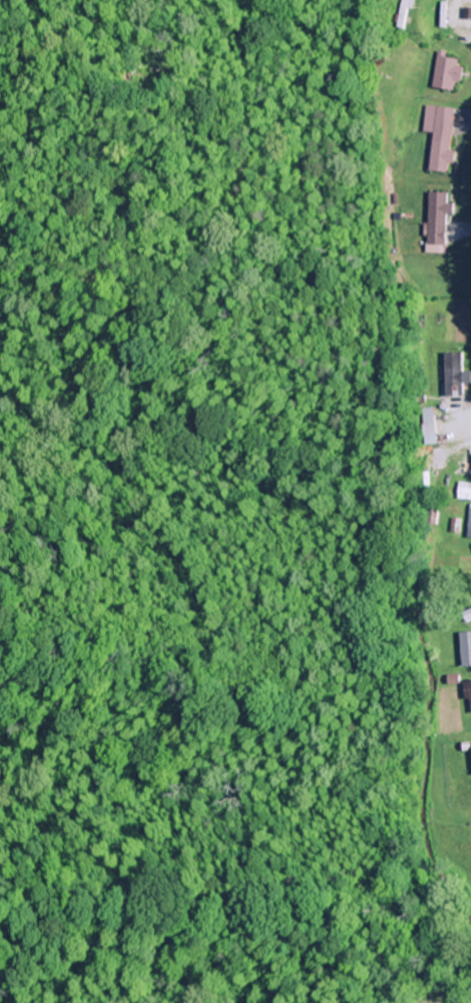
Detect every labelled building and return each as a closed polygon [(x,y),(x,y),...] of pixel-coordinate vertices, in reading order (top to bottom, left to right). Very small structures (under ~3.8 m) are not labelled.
[(398,29),(406,30),(408,8),(414,9),(415,0),(402,0),(398,29)] [(467,64),(442,56),(431,86),(456,95),(467,64)] [(452,152),(456,110),(427,107),(424,134),(435,135),(431,173),(449,175),(450,165),(456,166),(458,153),(452,152)] [(447,255),(447,216),(456,216),(456,206),(449,206),(449,194),(429,194),(429,255),(447,255)] [(447,353),(447,398),(464,398),(464,353),(447,353)] [(423,409),(423,435),(435,435),(435,409),(423,409)] [(460,483),(460,501),(470,501),(470,483),(460,483)] [(462,634),(464,667),(470,667),(470,633),(462,634)]
